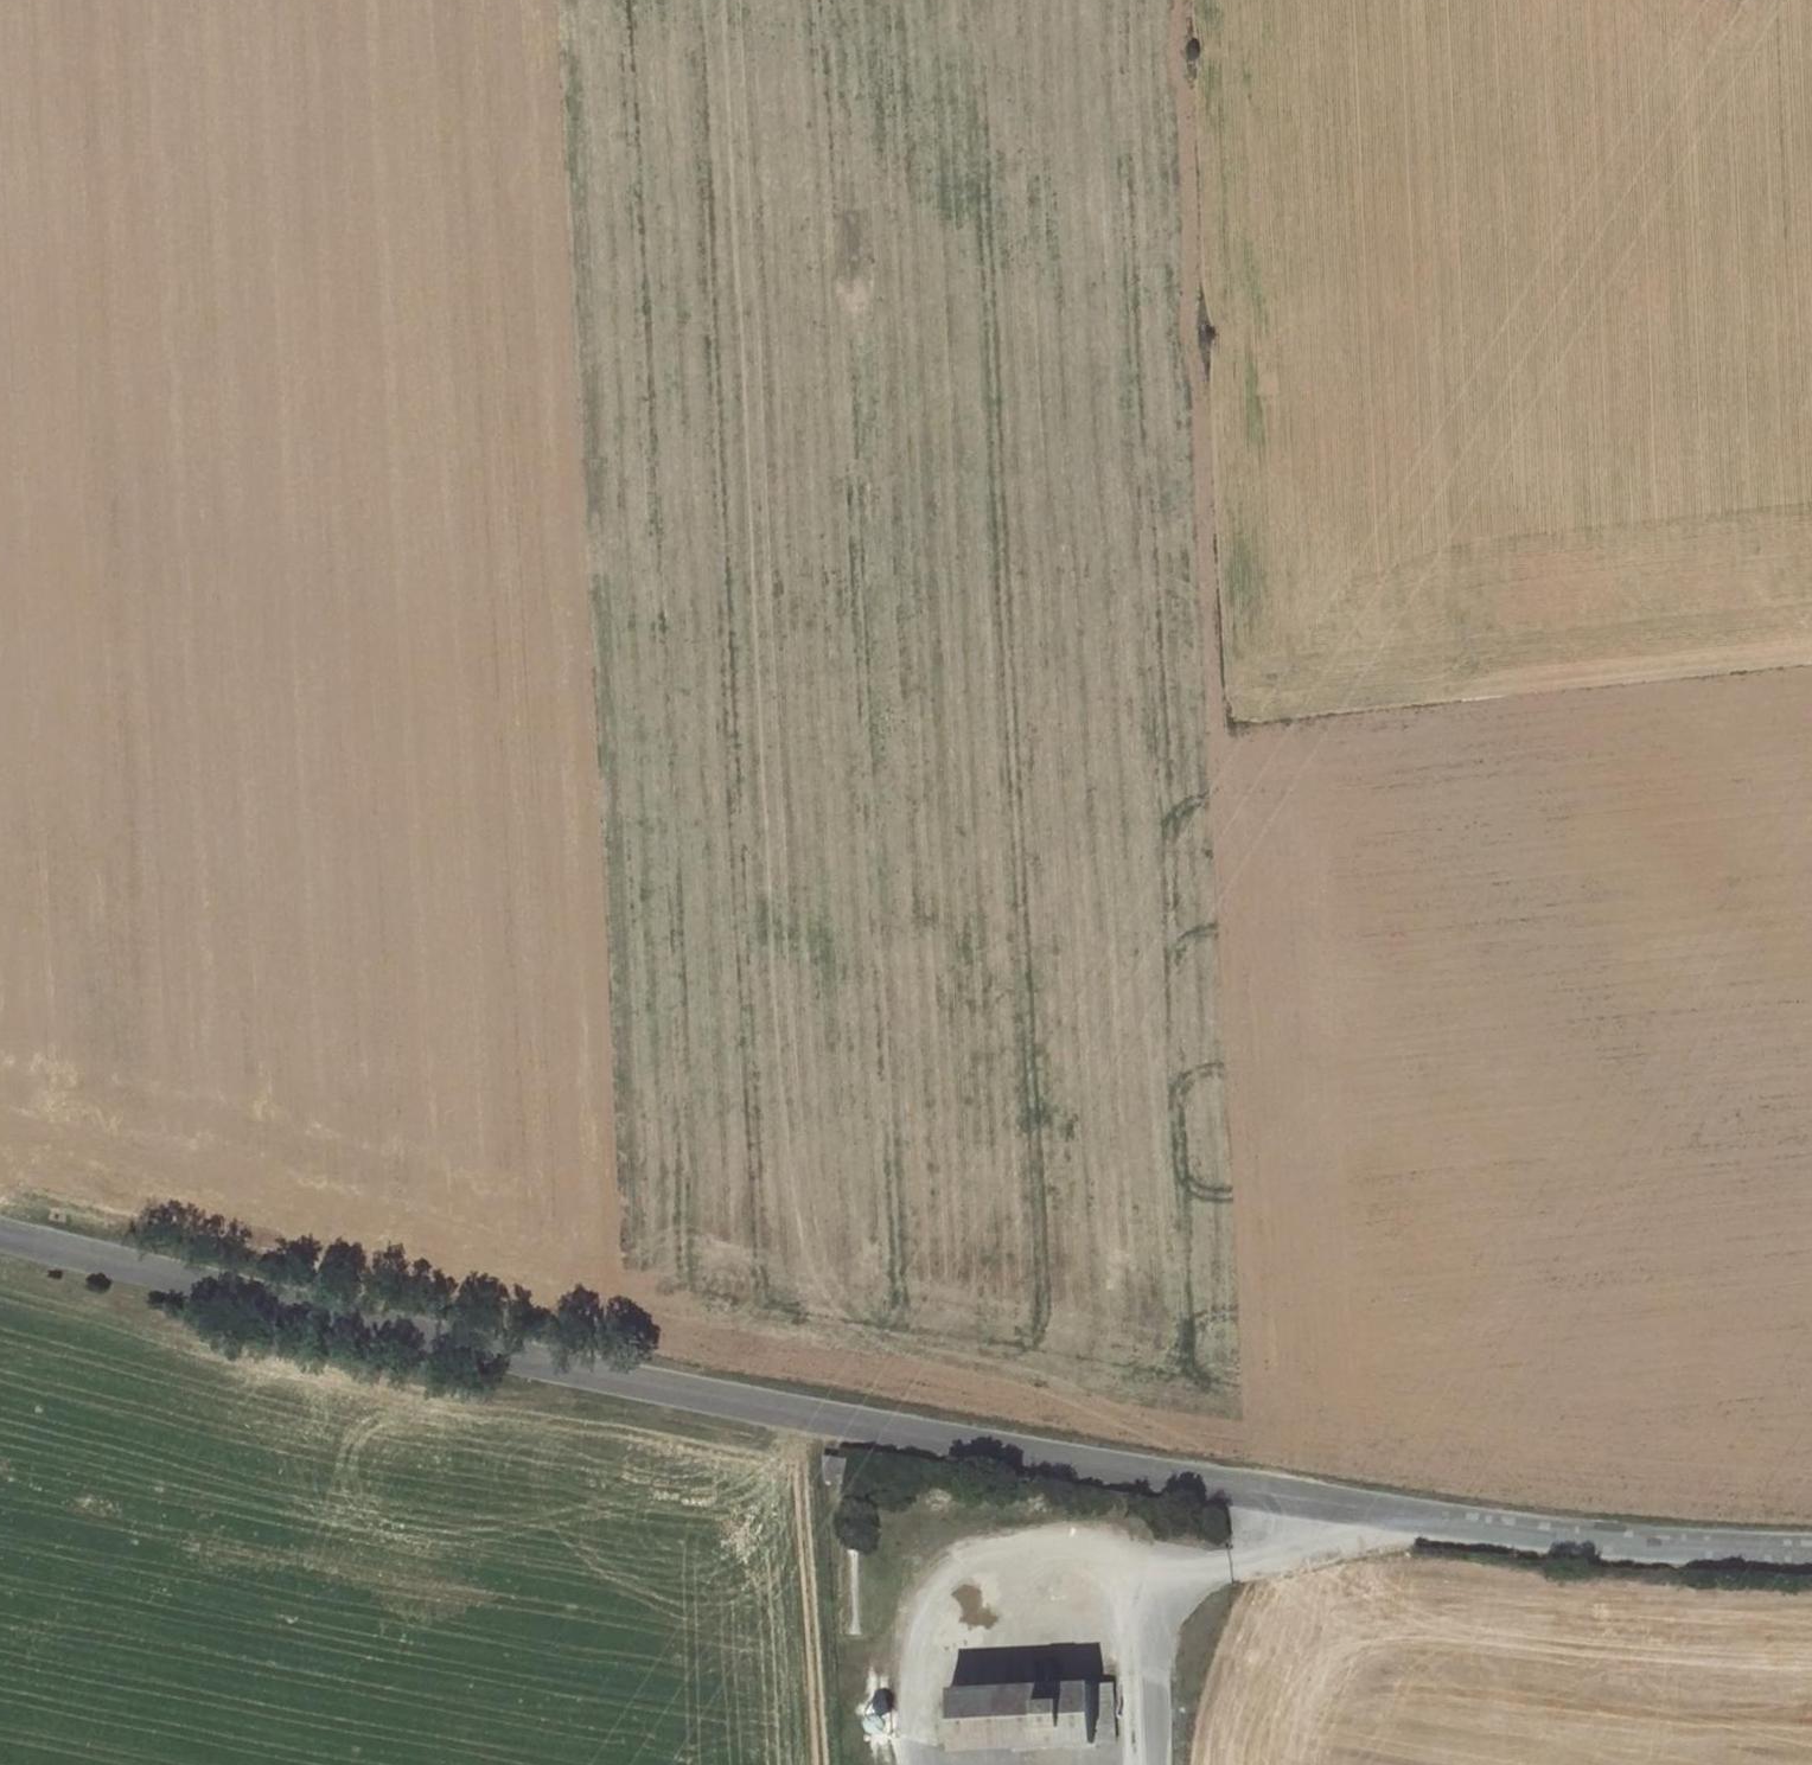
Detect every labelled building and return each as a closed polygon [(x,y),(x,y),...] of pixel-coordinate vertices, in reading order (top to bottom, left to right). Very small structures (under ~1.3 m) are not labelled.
[(1116,1736),(1112,1676),(949,1686),(953,1746),(1116,1736)]
